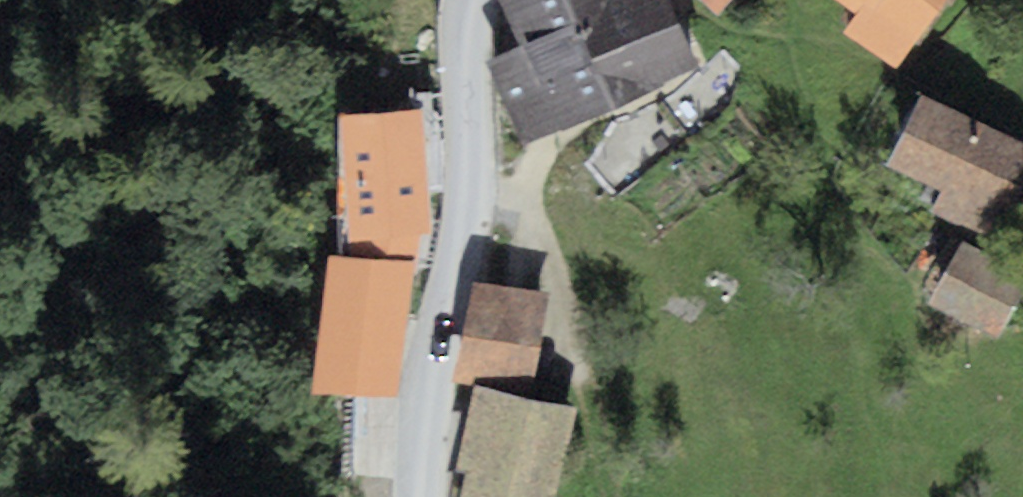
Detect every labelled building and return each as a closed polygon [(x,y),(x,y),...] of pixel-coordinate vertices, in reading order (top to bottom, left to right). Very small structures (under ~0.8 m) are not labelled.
[(484,59),(520,143),(698,66),(669,0),(497,0),(517,45),(484,59)] [(719,12),(729,0),(704,0),(719,12)] [(854,11),(842,30),(896,67),(942,0),(838,0),(854,11)] [(921,94),(887,165),(941,190),(930,212),(982,236),(992,215),(1006,222),(1022,185),(1022,142),(921,94)] [(421,107),(339,114),(349,237),(431,230),(421,107)] [(962,242),(927,302),(993,341),(1022,290),(1022,278),(962,242)] [(411,263),(326,253),(311,388),(396,398),(411,263)] [(550,296),(473,280),(452,381),(472,385),(528,397),(550,296)] [(472,385),(455,466),(465,468),(459,496),(555,496),(574,407),(528,397),(472,385)]
